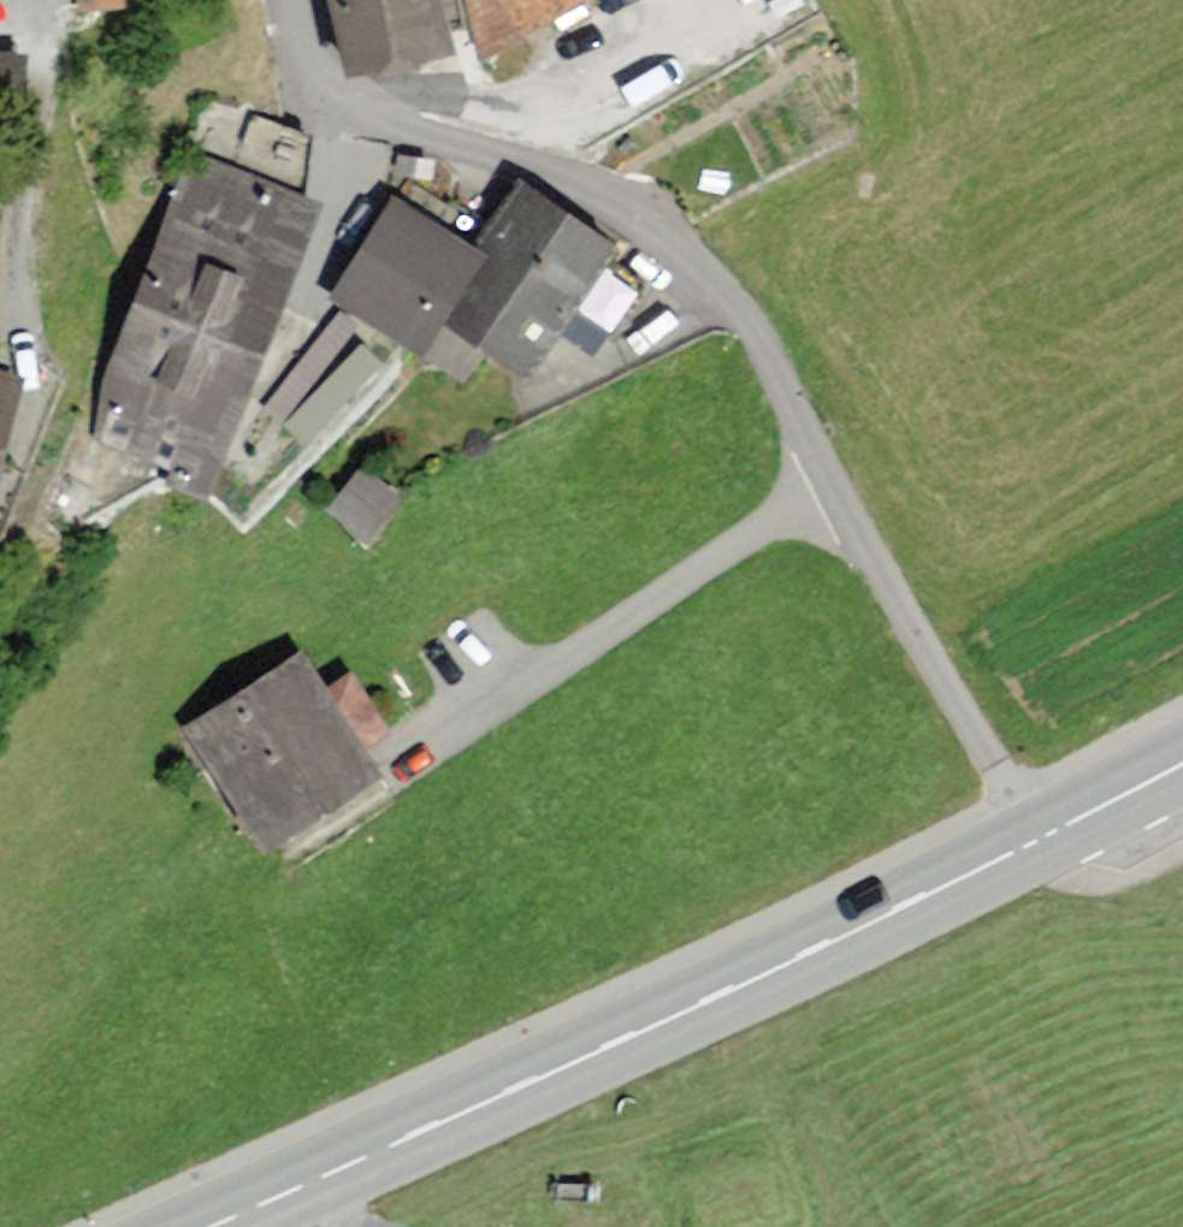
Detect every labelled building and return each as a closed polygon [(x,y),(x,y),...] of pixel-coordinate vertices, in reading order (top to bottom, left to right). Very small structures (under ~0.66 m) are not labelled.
[(351,72),(451,51),(440,0),(336,0),(351,72)] [(94,440),(217,484),(264,353),(317,203),(194,159),(94,440)] [(455,319),(535,368),(616,236),(536,187),(455,319)] [(398,198),(346,293),(434,341),(486,246),(398,198)] [(19,366),(0,362),(0,452),(19,366)] [(190,735),(261,852),(280,840),(380,780),(309,664),(190,735)]
